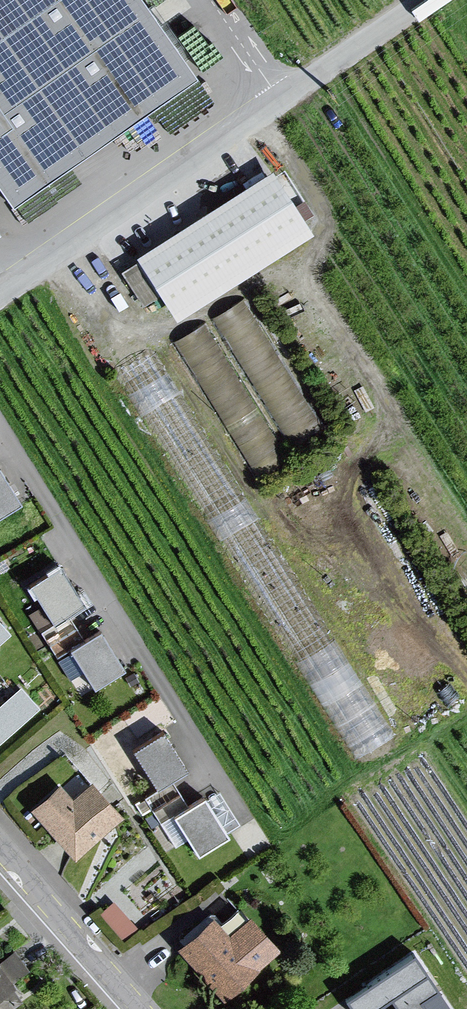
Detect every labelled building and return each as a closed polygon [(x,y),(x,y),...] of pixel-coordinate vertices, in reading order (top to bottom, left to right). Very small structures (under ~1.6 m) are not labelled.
[(15,211),(199,81),(142,0),(0,0),(0,190),(15,211)] [(174,314),(314,233),(276,168),(119,259),(143,300),(160,290),(174,314)] [(248,294),(215,312),(277,430),(311,413),(248,294)] [(279,446),(206,319),(176,337),(249,464),(279,446)] [(17,508),(0,480),(0,519),(17,508)] [(79,607),(53,567),(28,584),(25,580),(18,584),(48,628),(79,607)] [(9,634),(0,617),(0,639),(9,634)] [(93,633),(63,651),(88,692),(118,674),(93,633)] [(36,711),(15,689),(0,702),(0,744),(36,711)] [(156,735),(125,754),(149,793),(180,774),(156,735)] [(114,819),(82,783),(63,801),(49,785),(20,811),(66,863),(114,819)] [(166,818),(191,858),(222,840),(198,799),(166,818)] [(124,932),(136,922),(113,897),(101,908),(124,932)] [(205,918),(169,953),(218,1004),(274,950),(245,920),(225,939),(205,918)] [(33,981),(11,953),(0,958),(0,1008),(33,981)] [(375,1008),(450,1008),(410,955),(361,990),(375,1008)]
